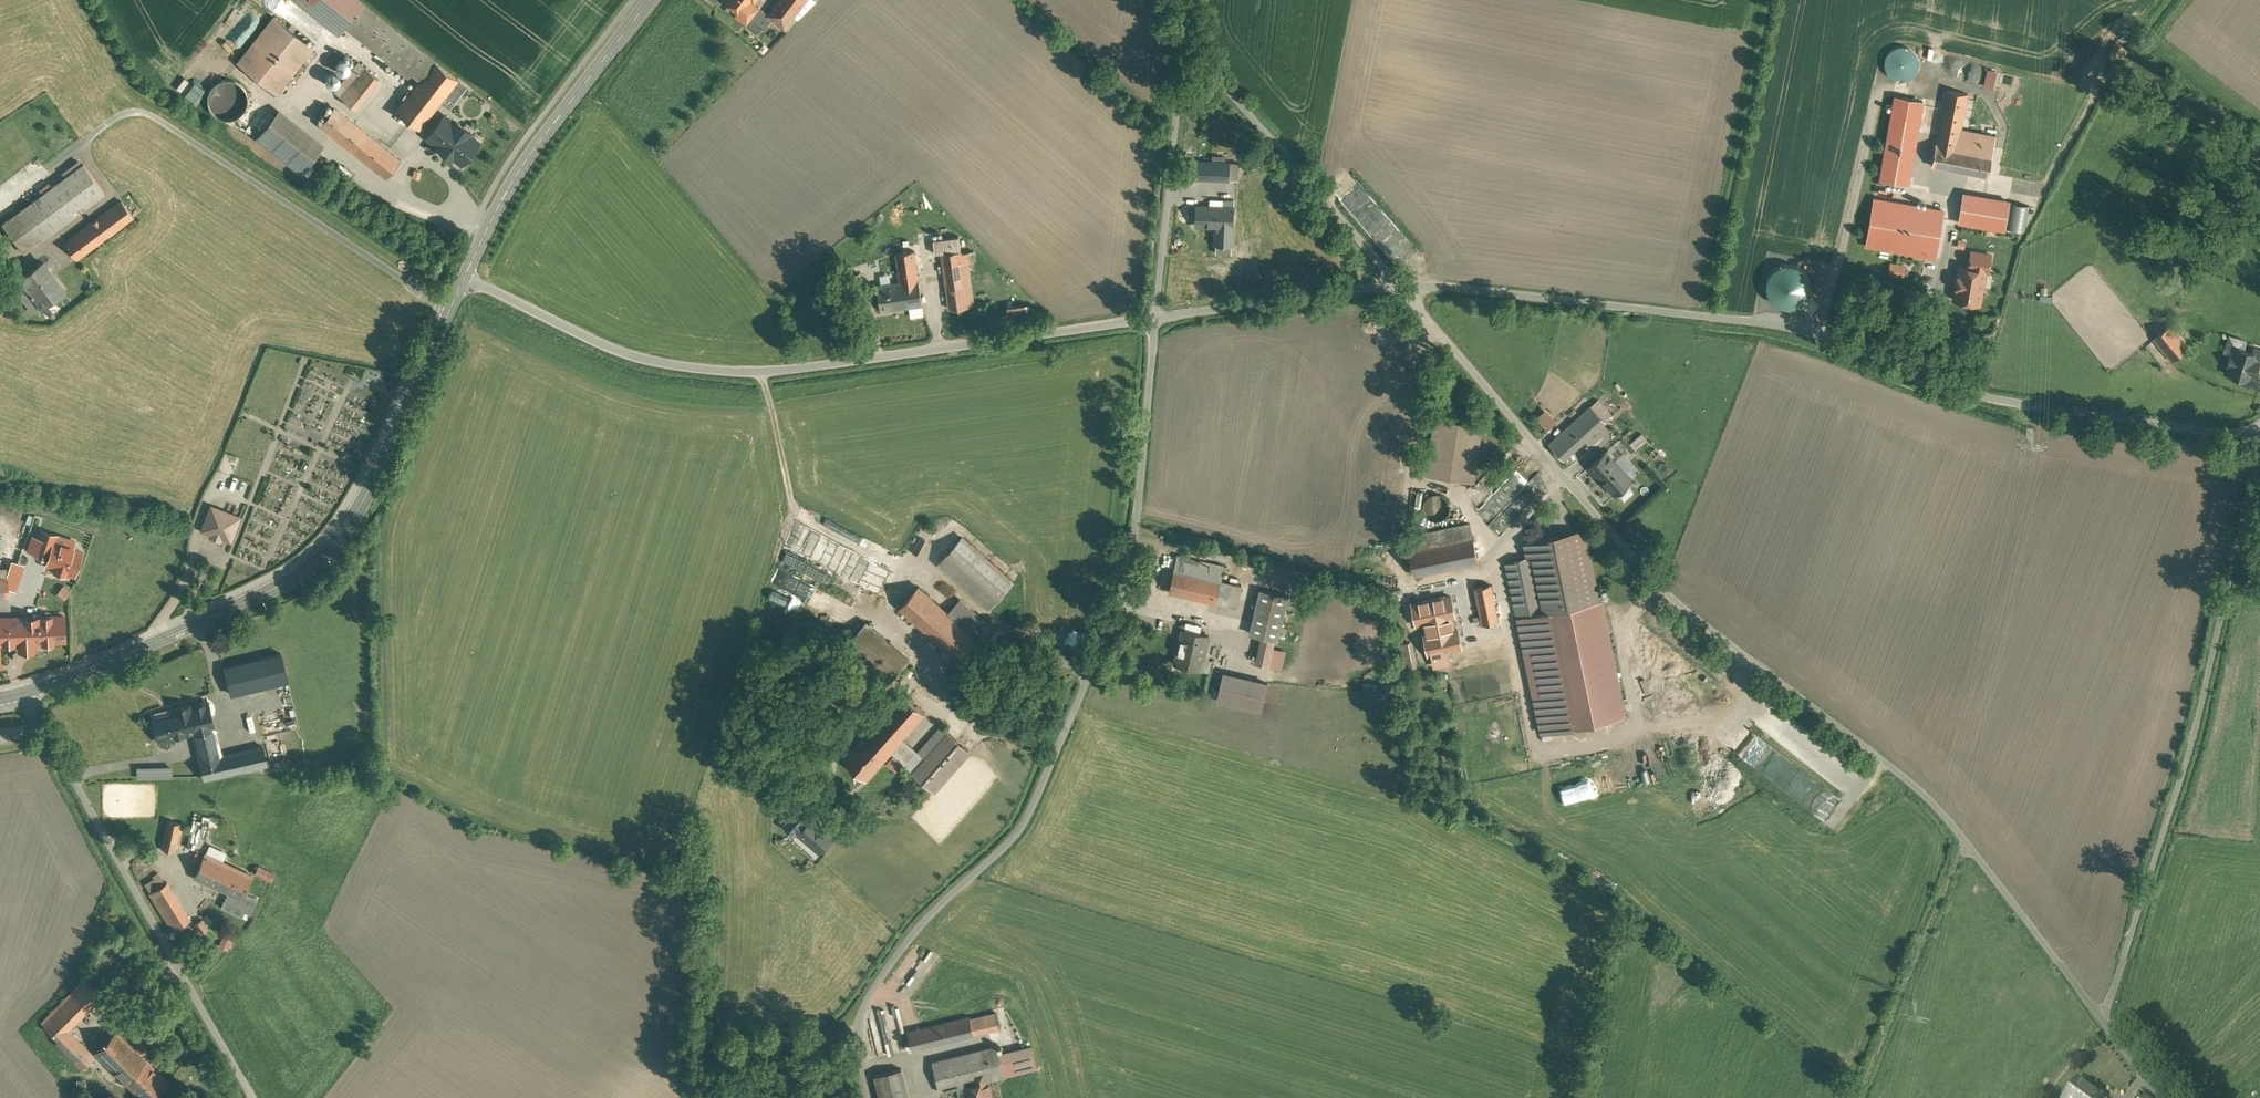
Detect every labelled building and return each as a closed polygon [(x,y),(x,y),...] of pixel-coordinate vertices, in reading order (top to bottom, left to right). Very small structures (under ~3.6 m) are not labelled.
[(363,3),(359,0),(297,0),(338,34),(345,26),(363,3)] [(739,10),(736,13),(747,21),(759,6),(754,3),(756,0),(726,0),(739,10)] [(778,2),(799,18),(817,0),(780,0),(778,2)] [(799,18),(778,2),(769,15),(768,15),(772,18),(787,30),(799,18)] [(398,31),(363,3),(345,26),(379,54),(398,31)] [(763,10),(754,20),(764,28),(772,18),(768,15),(769,15),(763,10)] [(237,63),(275,94),(310,51),(272,20),(237,63)] [(457,79),(398,31),(379,54),(408,77),(411,73),(420,80),(396,109),(419,127),(457,79)] [(1911,42),(1882,54),(1893,83),(1922,71),(1911,42)] [(324,83),(337,85),(340,71),(348,72),(350,59),(337,57),(335,71),(326,70),(324,83)] [(230,58),(224,64),(229,69),(235,64),(230,58)] [(358,61),(334,91),(350,105),(374,74),(358,61)] [(1984,86),(1998,89),(2002,71),(1988,67),(1984,86)] [(242,112),(246,106),(247,100),(247,94),(244,88),(239,83),(234,80),(227,79),(221,81),(215,84),(211,89),(209,95),(208,101),(210,107),(214,112),(219,116),(225,118),(232,118),(238,116),(242,112)] [(1972,96),(1947,90),(1932,165),(1990,177),(1998,138),(1966,131),(1972,96)] [(1896,96),(1881,178),(1911,183),(1928,103),(1896,96)] [(329,104),(315,118),(319,121),(332,107),(329,104)] [(400,159),(334,106),(319,124),(386,177),(400,159)] [(426,136),(461,164),(479,140),(445,112),(426,136)] [(426,120),(421,127),(427,131),(436,119),(431,115),(426,120)] [(317,151),(273,117),(257,138),(301,173),(317,151)] [(83,164),(2,224),(23,252),(104,193),(83,164)] [(1200,169),(1199,199),(1238,200),(1239,183),(1231,183),(1231,170),(1200,169)] [(1965,194),(1958,223),(2006,233),(2011,200),(1965,194)] [(1867,246),(1940,256),(1948,209),(1875,197),(1867,246)] [(121,200),(64,243),(76,259),(133,216),(121,200)] [(1197,205),(1197,227),(1216,227),(1215,245),(1237,246),(1238,207),(1197,205)] [(1965,248),(1967,240),(1959,238),(1957,246),(1965,248)] [(1952,300),(1983,305),(1992,252),(1971,248),(1969,265),(1958,263),(1952,300)] [(914,251),(896,253),(900,282),(902,281),(918,279),(914,251)] [(967,261),(944,264),(951,314),(973,311),(967,261)] [(1896,276),(1905,277),(1906,263),(1890,261),(1888,278),(1895,279),(1896,276)] [(44,262),(21,279),(22,279),(23,279),(34,293),(33,294),(41,305),(63,289),(44,262)] [(1769,305),(1810,304),(1809,265),(1768,266),(1769,305)] [(858,273),(846,274),(848,290),(860,289),(858,273)] [(918,279),(902,281),(905,307),(922,305),(919,279),(918,279)] [(900,282),(877,285),(881,310),(905,307),(902,281),(900,282)] [(1026,303),(1005,305),(1006,320),(1028,318),(1026,303)] [(2151,339),(2171,362),(2188,351),(2167,324),(2151,339)] [(2235,348),(2226,375),(2259,385),(2259,356),(2235,348)] [(1581,413),(1563,396),(1542,417),(1559,435),(1581,413)] [(1475,480),(1476,462),(1478,440),(1480,415),(1432,409),(1425,473),(1475,480)] [(1604,432),(1575,456),(1626,516),(1655,492),(1604,432)] [(1621,437),(1614,444),(1627,457),(1634,450),(1621,437)] [(1500,442),(1478,440),(1476,462),(1499,465),(1500,442)] [(1498,491),(1507,501),(1537,473),(1527,463),(1498,491)] [(1424,517),(1448,517),(1448,494),(1424,494),(1424,517)] [(240,516),(211,505),(201,529),(231,541),(240,516)] [(1483,565),(1471,513),(1434,521),(1438,540),(1405,548),(1412,579),(1483,565)] [(1631,726),(1605,607),(1587,534),(1586,528),(1519,541),(1523,556),(1503,564),(1509,591),(1497,591),(1492,583),(1472,587),(1483,628),(1514,619),(1518,635),(1554,630),(1576,734),(1631,726)] [(56,534),(41,529),(38,537),(34,535),(29,550),(48,557),(45,567),(73,576),(82,550),(73,547),(75,541),(56,535),(56,534)] [(1012,582),(962,537),(939,563),(989,608),(1012,582)] [(1156,589),(1233,605),(1234,583),(1222,581),(1227,566),(1169,553),(1156,589)] [(58,590),(56,594),(67,604),(71,599),(75,593),(64,583),(58,590)] [(948,612),(918,586),(900,607),(967,667),(997,633),(960,599),(948,612)] [(28,591),(7,592),(7,596),(8,608),(29,608),(28,591)] [(1290,595),(1261,593),(1248,630),(1260,639),(1257,660),(1268,662),(1274,639),(1283,642),(1290,595)] [(1491,691),(1514,687),(1506,647),(1471,656),(1468,637),(1461,638),(1450,593),(1399,602),(1402,631),(1419,629),(1428,669),(1452,666),(1457,683),(1474,679),(1474,685),(1484,691),(1491,691)] [(0,618),(0,643),(64,641),(63,615),(0,618)] [(908,658),(865,622),(847,643),(889,680),(908,658)] [(1176,652),(1172,666),(1202,673),(1208,687),(1217,692),(1214,709),(1267,722),(1269,713),(1275,681),(1223,668),(1201,661),(1206,635),(1183,631),(1176,652)] [(1059,632),(1059,646),(1079,646),(1079,632),(1059,632)] [(1411,640),(1400,643),(1407,667),(1418,664),(1411,640)] [(281,653),(224,666),(231,694),(287,680),(281,653)] [(902,692),(843,759),(866,780),(891,752),(913,772),(925,759),(903,739),(926,713),(902,692)] [(220,755),(207,700),(173,709),(174,714),(170,715),(154,719),(159,741),(187,734),(193,733),(195,742),(203,779),(267,764),(262,745),(220,755)] [(193,733),(187,734),(189,743),(195,742),(193,733)] [(925,759),(913,772),(934,791),(969,751),(948,733),(925,759)] [(172,776),(171,765),(137,766),(137,777),(172,776)] [(798,833),(812,818),(799,806),(785,823),(797,834),(798,833)] [(798,833),(820,851),(835,834),(813,815),(812,818),(798,833)] [(181,823),(167,820),(161,849),(174,852),(181,823)] [(226,863),(205,853),(194,876),(215,886),(226,863)] [(252,875),(226,863),(215,886),(228,892),(241,898),(244,893),(252,875)] [(274,874),(258,867),(255,873),(271,880),(274,874)] [(190,919),(166,882),(149,893),(172,930),(190,919)] [(241,898),(228,892),(222,906),(242,916),(246,907),(251,910),(256,899),(244,893),(241,898)] [(200,934),(209,928),(202,918),(193,924),(200,934)] [(85,979),(74,989),(91,1006),(101,995),(85,979)] [(74,989),(52,1012),(68,1028),(91,1006),(74,989)] [(68,1028),(52,1012),(41,1022),(58,1039),(68,1028)] [(996,1012),(970,1019),(974,1034),(1000,1027),(996,1012)] [(970,1016),(908,1031),(912,1050),(974,1035),(974,1034),(970,1019),(970,1016)] [(116,1031),(96,1052),(143,1097),(152,1097),(168,1082),(116,1031)] [(997,1045),(932,1061),(940,1092),(965,1086),(966,1085),(988,1080),(1005,1076),(1004,1076),(999,1053),(997,1045)] [(1031,1046),(999,1053),(1004,1076),(1036,1068),(1031,1046)] [(83,1049),(76,1056),(82,1062),(89,1056),(83,1049)] [(901,1069),(875,1075),(880,1097),(908,1097),(901,1069)] [(89,1078),(84,1074),(80,1080),(85,1084),(89,1078)] [(2067,1097),(2102,1097),(2077,1079),(2067,1097)] [(966,1085),(969,1097),(968,1097),(992,1097),(988,1080),(966,1085)]
